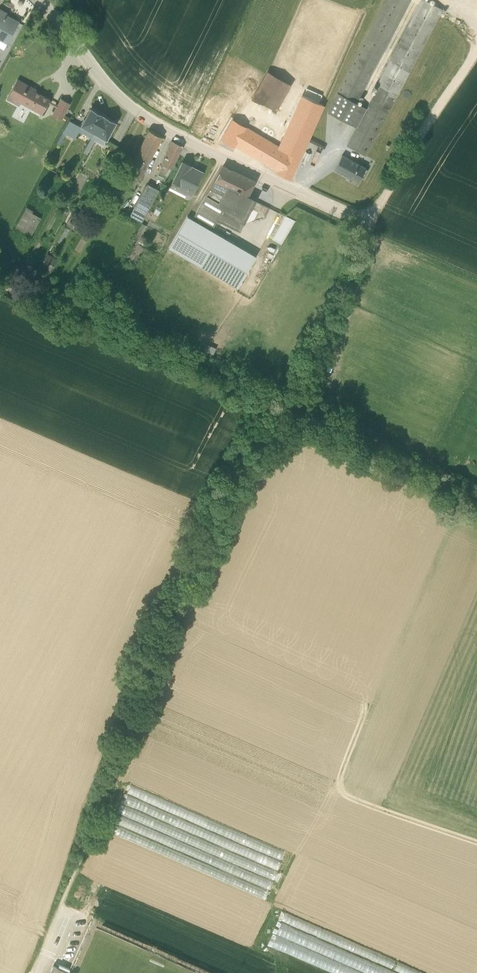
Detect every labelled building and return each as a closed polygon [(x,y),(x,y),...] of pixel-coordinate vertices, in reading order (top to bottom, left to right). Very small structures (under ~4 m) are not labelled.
[(336,90),(356,100),(408,0),(383,0),(336,90)] [(442,7),(428,0),(419,0),(375,84),(377,85),(366,106),(355,125),(346,144),(364,153),(409,68),(442,7)] [(3,47),(18,19),(6,12),(7,10),(0,6),(0,45),(3,47)] [(275,51),(252,95),(289,114),(297,99),(286,94),(293,80),(285,76),(293,61),(275,51)] [(306,58),(293,81),(303,87),(316,65),(306,58)] [(17,76),(6,96),(18,103),(20,100),(41,112),(49,96),(35,88),(36,86),(17,76)] [(356,100),(336,90),(325,109),(355,125),(366,106),(356,100)] [(300,94),(278,145),(271,142),(273,139),(243,124),(232,142),(232,143),(233,144),(234,143),(277,169),(276,171),(289,177),(322,104),(300,94)] [(70,101),(60,95),(51,112),(61,118),(70,101)] [(91,135),(104,113),(90,105),(80,124),(69,118),(57,140),(60,142),(66,131),(74,136),(79,129),(91,135)] [(83,150),(86,152),(94,137),(103,142),(105,138),(106,138),(116,120),(104,113),(91,135),(83,150)] [(138,178),(161,134),(149,128),(148,129),(128,172),(138,178)] [(170,166),(181,144),(171,139),(160,161),(162,162),(158,171),(164,175),(169,166),(170,166)] [(117,145),(112,142),(99,163),(105,166),(117,145)] [(360,174),(363,175),(367,167),(365,166),(365,165),(341,153),(333,167),(350,176),(349,178),(356,182),(360,174)] [(168,187),(189,197),(203,169),(181,158),(171,179),(172,179),(168,187)] [(247,193),(254,178),(222,163),(192,216),(211,227),(217,217),(240,229),(256,197),(255,197),(247,193)] [(137,178),(128,174),(123,184),(132,189),(137,178)] [(158,188),(147,181),(129,213),(141,219),(158,188)] [(33,231),(42,211),(26,203),(17,223),(33,231)] [(161,206),(156,203),(152,211),(157,214),(161,206)] [(168,245),(237,285),(256,253),(211,227),(192,216),(187,213),(168,245)] [(140,233),(146,222),(142,220),(123,255),(131,259),(132,257),(135,259),(147,238),(140,233)] [(41,260),(51,264),(56,252),(46,248),(41,260)] [(277,914),(268,938),(303,951),(305,946),(308,947),(306,952),(315,956),(317,951),(323,953),(325,948),(282,931),(285,925),(291,927),(292,927),(300,930),(301,927),(308,929),(309,927),(277,914)] [(75,968),(68,965),(69,962),(63,959),(62,962),(52,958),(46,972),(73,972),(75,968)]
